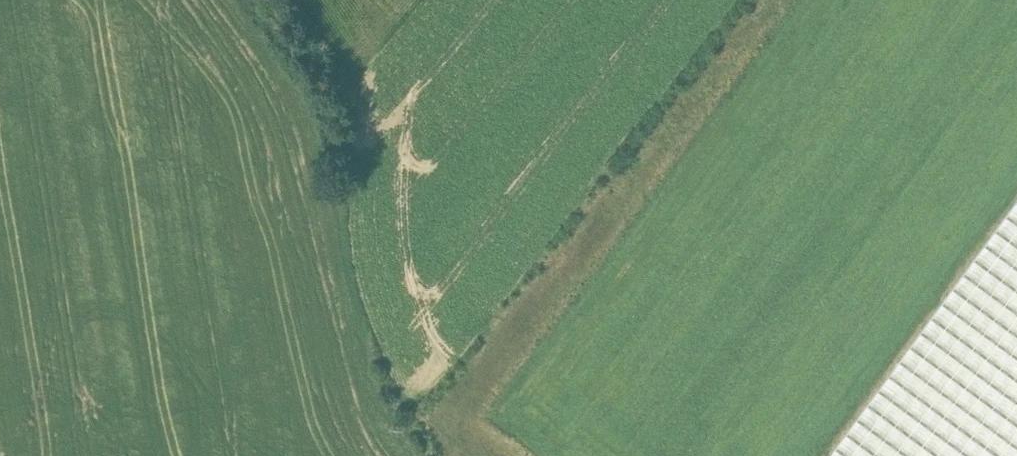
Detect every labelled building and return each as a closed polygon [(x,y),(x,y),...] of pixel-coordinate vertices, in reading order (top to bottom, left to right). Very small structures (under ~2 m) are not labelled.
[(828,455),(1016,455),(1016,198),(828,455)]
